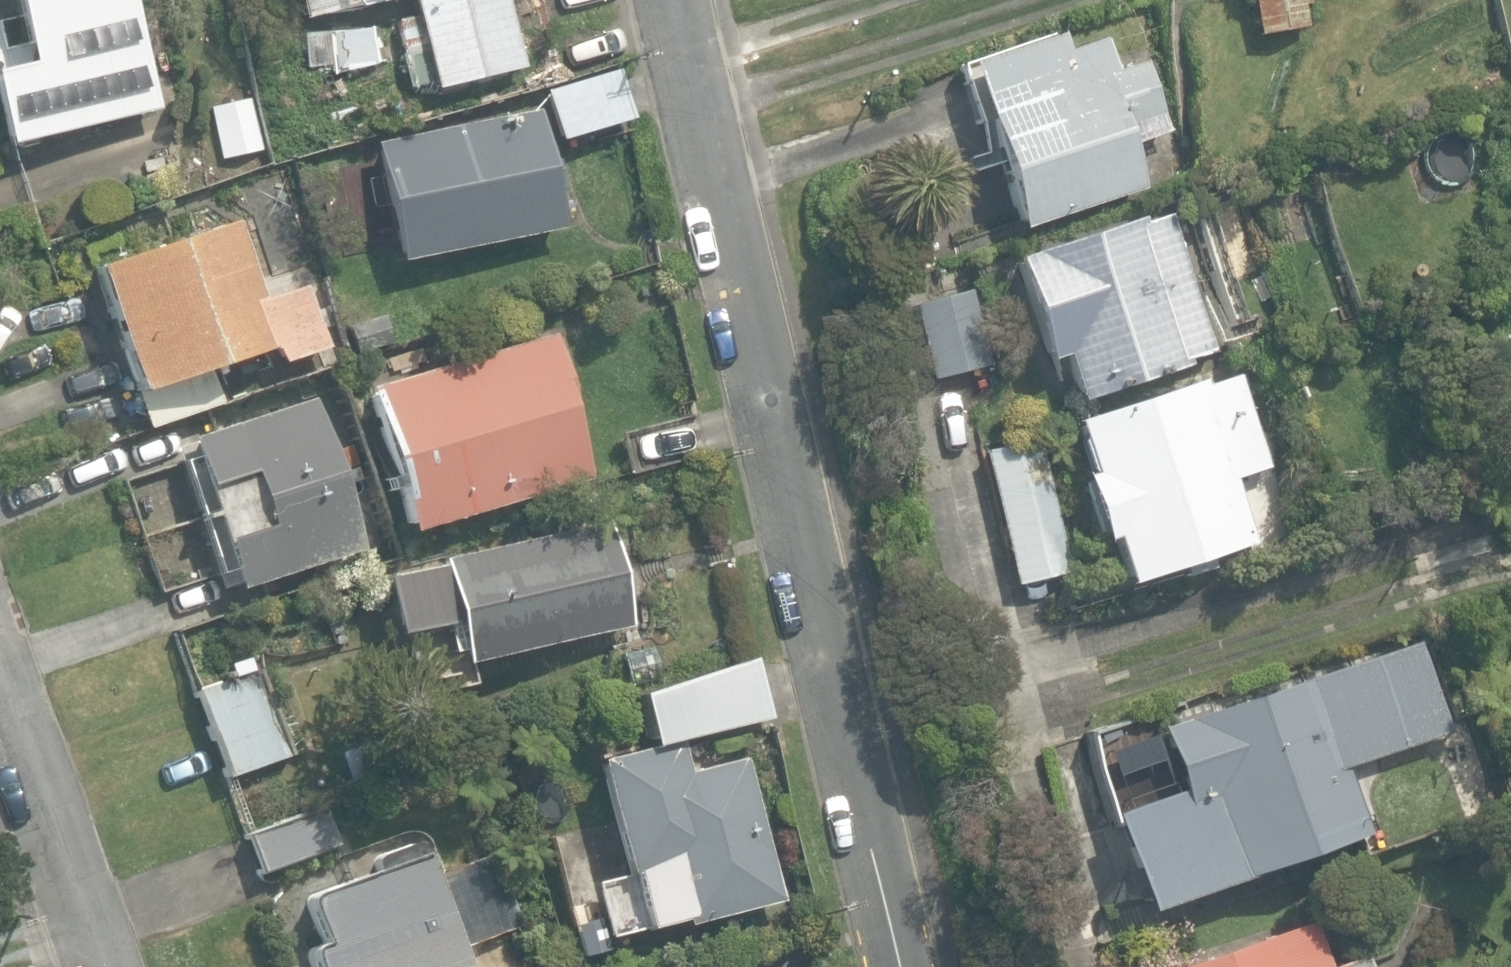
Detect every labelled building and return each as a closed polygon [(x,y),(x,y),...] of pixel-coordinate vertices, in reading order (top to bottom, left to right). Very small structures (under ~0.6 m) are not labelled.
[(2,146),(153,111),(126,0),(11,0),(26,66),(0,72),(0,135),(2,146)] [(300,20),(383,0),(295,0),(300,20)] [(431,90),(521,69),(503,0),(409,0),(431,90)] [(1255,35),(1306,27),(1302,5),(1310,3),(1310,0),(1248,0),(1255,35)] [(961,66),(1016,231),(1140,190),(1126,146),(1166,133),(1143,62),(1112,73),(1100,38),(1063,50),(1057,33),(961,66)] [(542,92),(556,141),(626,120),(612,71),(542,92)] [(370,144),(393,263),(559,229),(551,191),(561,189),(555,159),(546,161),(536,111),(370,144)] [(1059,356),(1074,403),(1186,367),(1183,360),(1209,351),(1166,217),(1138,226),(1136,220),(1010,260),(1042,362),(1059,356)] [(266,301),(237,219),(88,273),(146,433),(215,409),(202,372),(268,348),(275,369),(324,351),(301,288),(266,301)] [(910,304),(927,382),(986,369),(969,291),(910,304)] [(355,354),(391,343),(382,315),(346,326),(355,354)] [(360,388),(402,534),(586,481),(570,425),(575,424),(549,334),(360,388)] [(1109,540),(1123,583),(1178,564),(1182,578),(1210,568),(1207,559),(1253,544),(1231,478),(1269,466),(1238,374),(1203,385),(1201,379),(1069,423),(1086,473),(1077,476),(1099,543),(1109,540)] [(352,551),(303,400),(182,439),(231,590),(352,551)] [(980,453),(1012,587),(1070,573),(1038,439),(980,453)] [(359,482),(347,445),(327,451),(333,471),(336,470),(342,488),(359,482)] [(449,635),(456,666),(630,627),(607,522),(522,541),(433,561),(377,573),(391,635),(396,633),(399,646),(449,635)] [(1102,816),(1135,915),(1358,840),(1336,774),(1446,738),(1415,645),(1155,732),(1175,791),(1102,816)] [(677,918),(680,927),(781,903),(745,757),(687,772),(679,740),(767,719),(752,656),(637,691),(650,747),(592,761),(620,875),(630,872),(643,926),(677,918)] [(192,692),(223,779),(289,755),(258,668),(192,692)] [(242,834),(256,875),(338,847),(323,806),(242,834)] [(461,947),(517,929),(493,858),(436,877),(428,854),(304,895),(321,945),(305,951),(310,966),(468,966),(461,947)] [(1172,966),(1323,966),(1308,922),(1172,966)] [(1366,954),(1328,966),(1370,966),(1366,954)]
